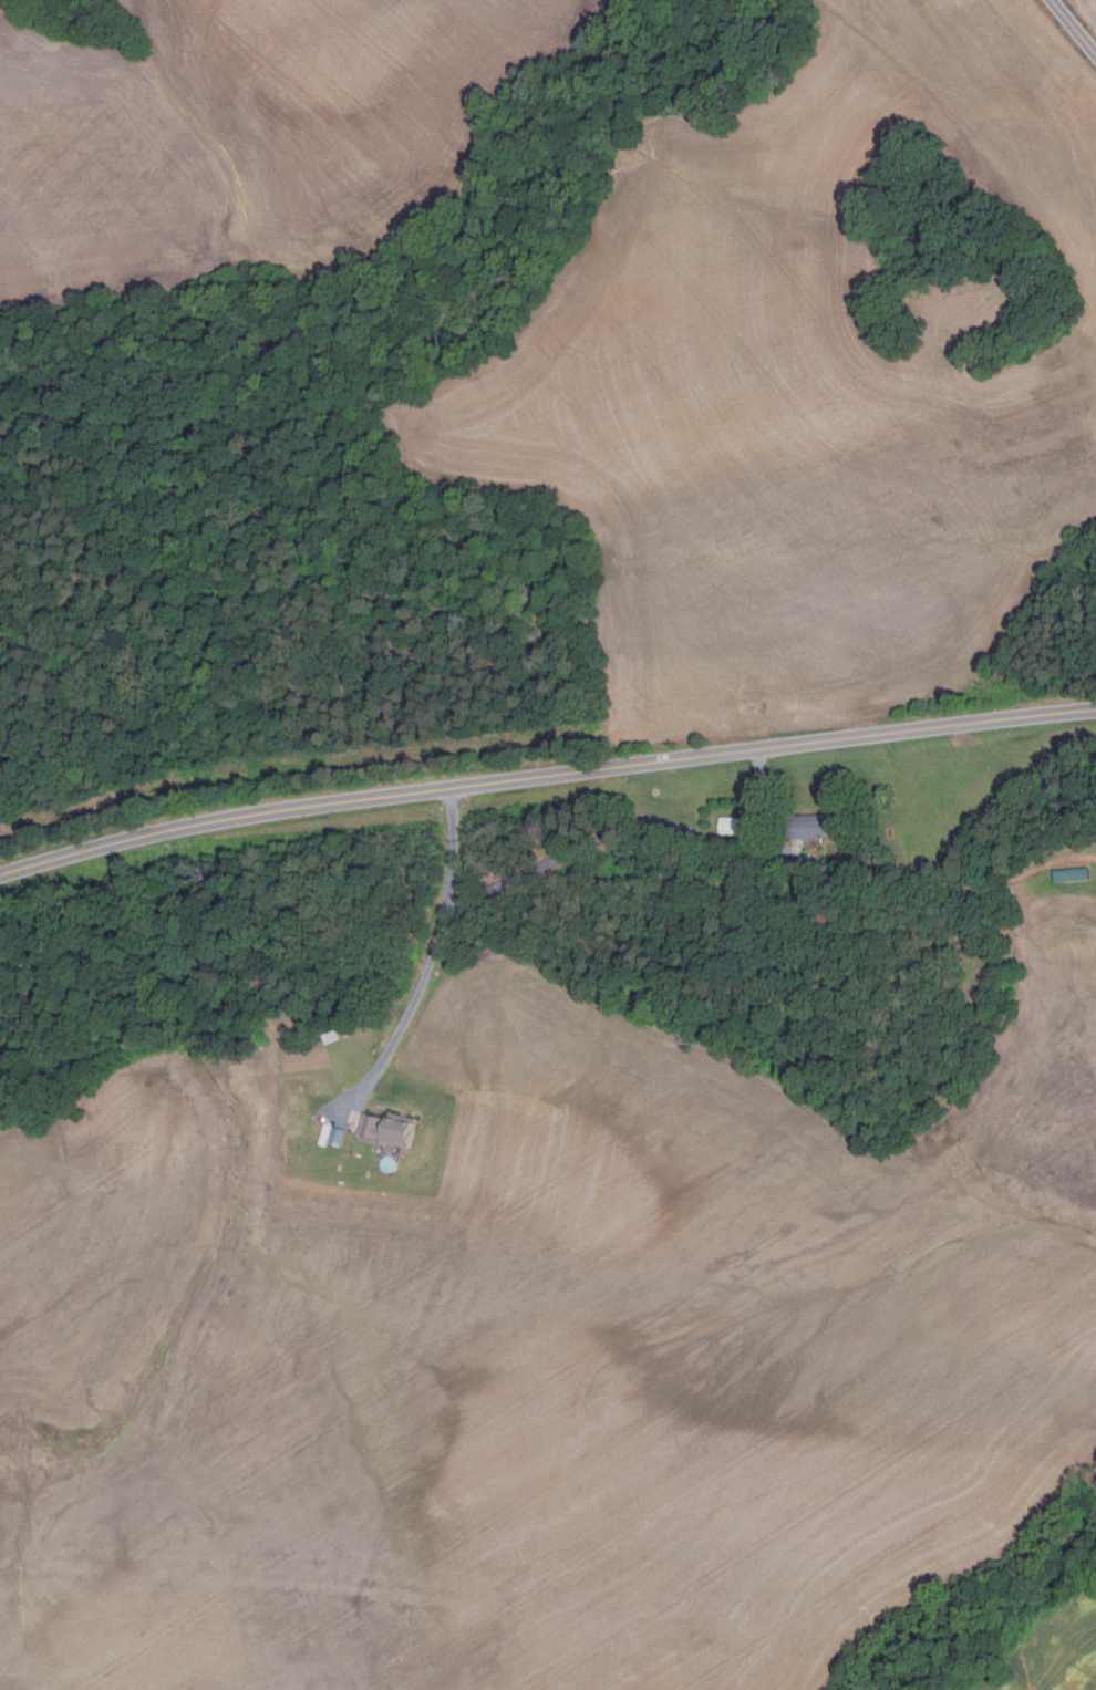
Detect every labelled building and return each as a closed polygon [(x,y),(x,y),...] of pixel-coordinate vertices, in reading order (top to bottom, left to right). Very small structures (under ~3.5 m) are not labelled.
[(845,811),(787,815),(788,839),(847,836),(845,811)] [(722,816),(740,816),(740,831),(722,830),(722,816)] [(1088,875),(1055,879),(1054,870),(1087,867),(1088,875)] [(338,1038),(327,1043),(323,1034),(334,1029),(338,1038)] [(409,1147),(387,1141),(386,1144),(378,1142),(379,1139),(360,1134),(365,1112),(387,1117),(389,1111),(415,1118),(409,1147)] [(341,1145),(330,1143),(333,1127),(344,1129),(341,1145)]
